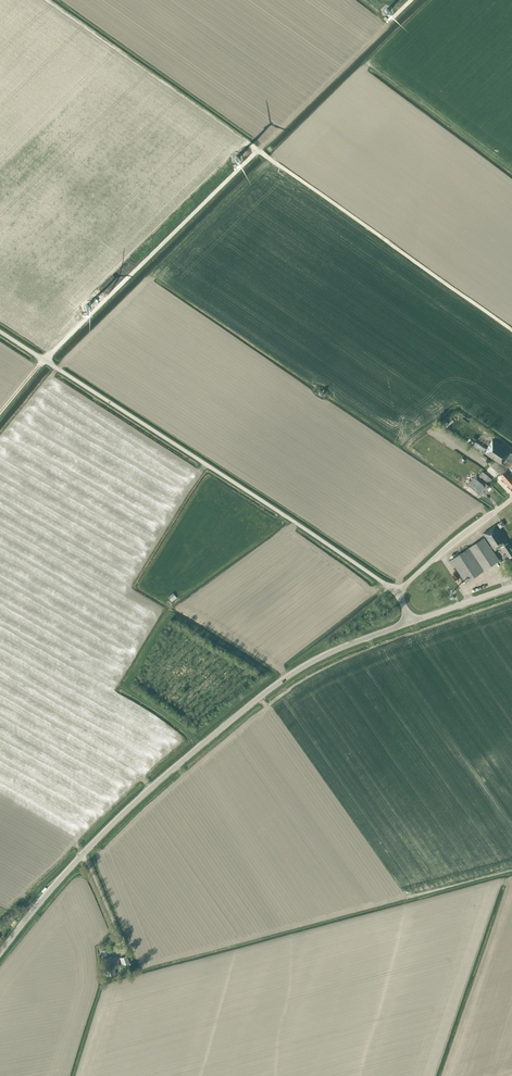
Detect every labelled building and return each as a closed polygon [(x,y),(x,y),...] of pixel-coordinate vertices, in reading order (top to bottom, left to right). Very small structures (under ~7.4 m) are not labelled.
[(484,453),(501,465),(511,451),(493,439),(484,453)] [(509,476),(502,468),(500,466),(498,463),(495,461),(491,465),(498,472),(503,477),(500,480),(503,482),(504,481),(508,485),(507,486),(509,489),(511,487),(511,488),(511,479),(509,476)] [(481,477),(481,478),(488,483),(492,479),(485,473),(481,477)] [(490,486),(477,474),(467,485),(465,483),(463,485),(466,487),(467,486),(478,496),(480,493),(482,495),(490,486)] [(455,566),(466,582),(499,560),(492,548),(493,548),(495,551),(502,546),(506,553),(503,555),(505,559),(509,557),(511,555),(511,549),(506,540),(506,539),(496,524),(483,533),(491,545),(490,546),(484,537),(451,559),(455,566)] [(122,965),(129,962),(126,955),(120,958),(122,965)] [(119,968),(118,956),(113,957),(102,958),(104,975),(106,975),(115,974),(114,968),(119,968)]
